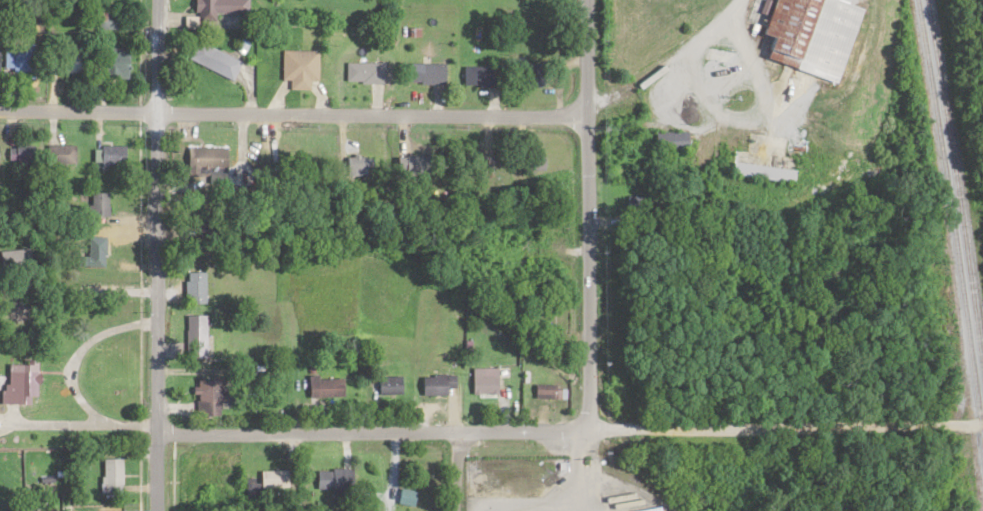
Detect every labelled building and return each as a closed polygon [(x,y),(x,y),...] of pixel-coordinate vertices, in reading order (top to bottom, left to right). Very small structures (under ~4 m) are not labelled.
[(232,0),(201,0),(200,28),(219,28),(219,17),(252,17),(252,0),(232,0)] [(843,7),(845,0),(749,0),(742,25),(756,29),(753,38),(761,40),(756,58),(837,80),(856,11),(843,7)] [(5,68),(38,67),(37,41),(5,42),(5,68)] [(233,79),(239,61),(199,46),(192,64),(233,79)] [(131,52),(105,52),(105,77),(131,77),(131,52)] [(320,54),(283,54),(283,78),(289,78),(289,89),(308,89),(308,78),(319,78),(320,54)] [(441,82),(441,66),(429,66),(429,64),(406,64),(406,82),(441,82)] [(383,66),(346,66),(346,82),(383,82),(383,66)] [(462,85),(500,85),(500,67),(462,67),(462,85)] [(688,149),(688,130),(653,130),(653,149),(688,149)] [(35,143),(9,142),(8,159),(35,160),(35,143)] [(74,143),(46,143),(46,161),(74,161),(74,143)] [(125,144),(97,144),(97,163),(125,163),(125,144)] [(225,172),(225,145),(186,145),(186,172),(225,172)] [(430,154),(402,154),(402,172),(430,172),(430,154)] [(546,154),(522,154),(522,172),(546,172),(546,154)] [(373,156),(351,156),(351,159),(344,159),(344,173),(373,173),(373,156)] [(790,167),(728,162),(727,174),(789,180),(790,167)] [(107,214),(107,190),(88,190),(88,214),(107,214)] [(80,255),(80,264),(104,264),(104,234),(85,234),(85,255),(80,255)] [(31,248),(0,248),(0,265),(31,265),(31,248)] [(203,270),(183,270),(183,301),(203,301),(203,270)] [(204,313),(184,313),(184,347),(204,347),(204,313)] [(13,402),(33,402),(33,359),(13,359),(13,402)] [(497,366),(469,366),(469,393),(497,393),(497,366)] [(419,391),(453,391),(453,373),(419,373),(419,391)] [(399,374),(374,374),(374,392),(399,392),(399,374)] [(305,375),(305,395),(337,395),(337,375),(305,375)] [(229,402),(228,377),(194,377),(195,413),(218,413),(218,402),(229,402)] [(555,382),(532,382),(532,395),(555,395),(555,382)] [(100,456),(101,490),(120,490),(119,456),(100,456)] [(183,465),(183,500),(208,500),(208,465),(183,465)] [(312,487),(347,487),(347,466),(312,466),(312,487)] [(255,486),(284,485),(283,468),(255,469),(255,481),(242,481),(242,498),(255,498),(255,486)] [(43,508),(31,508),(31,499),(23,499),(23,510),(43,510),(43,508)]
